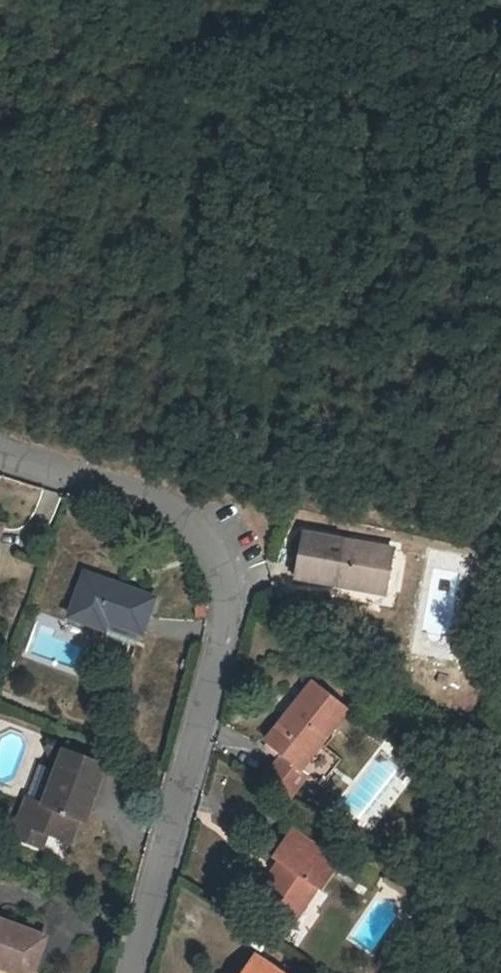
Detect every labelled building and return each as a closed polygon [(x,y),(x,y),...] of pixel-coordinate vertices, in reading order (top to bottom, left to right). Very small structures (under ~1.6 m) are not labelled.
[(391,551),(299,532),(289,575),(362,591),(368,573),(384,576),(391,551)] [(362,591),(379,596),(384,576),(368,573),(362,591)] [(150,600),(82,576),(68,615),(136,640),(150,600)] [(311,679),(262,738),(278,751),(255,778),(286,799),(306,774),(297,767),(292,763),(313,738),(320,743),(346,711),(311,679)] [(286,709),(298,695),(289,688),(278,702),(286,709)] [(299,808),(339,760),(320,743),(313,738),(292,763),(306,774),(286,799),(299,808)] [(103,771),(63,756),(42,811),(32,807),(24,832),(70,848),(78,824),(84,825),(103,771)] [(333,859),(284,824),(263,855),(274,863),(250,895),(278,915),(286,906),(291,910),(305,890),(309,893),(333,859)] [(0,923),(0,965),(19,972),(34,972),(46,940),(0,923)] [(253,952),(237,972),(283,972),(253,952)]
